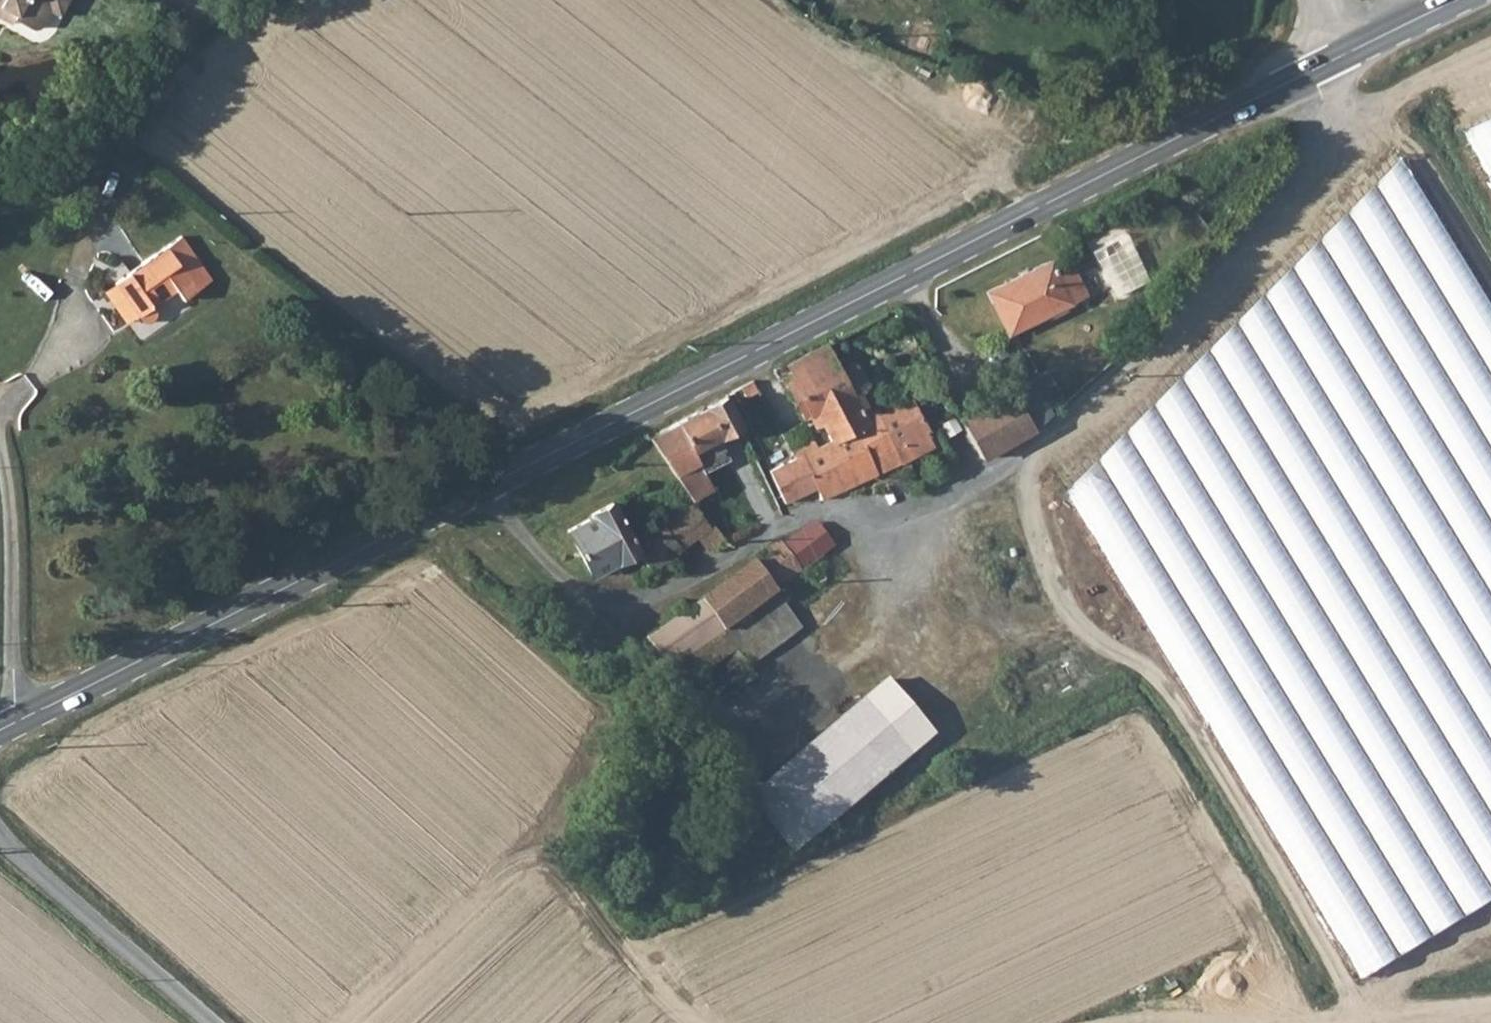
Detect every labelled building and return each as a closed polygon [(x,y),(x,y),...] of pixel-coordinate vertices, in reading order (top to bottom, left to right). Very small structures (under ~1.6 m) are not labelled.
[(11,16),(8,21),(25,29),(33,23),(41,11),(52,17),(62,0),(0,0),(0,10),(11,16)] [(4,29),(8,21),(11,16),(0,10),(0,27),(4,29)] [(1459,130),(1490,184),(1490,116),(1459,130)] [(1399,158),(1067,487),(1362,976),(1490,899),(1490,309),(1399,158)] [(134,265),(156,301),(156,302),(162,305),(167,304),(172,300),(174,295),(172,289),(192,277),(198,283),(223,266),(195,224),(134,265)] [(1084,252),(1108,299),(1143,281),(1120,234),(1084,252)] [(987,293),(1009,332),(1083,294),(1069,266),(1052,275),(1047,263),(987,293)] [(121,273),(144,308),(156,301),(134,265),(121,273)] [(812,483),(836,470),(834,466),(864,453),(867,459),(876,455),(879,463),(895,456),(877,419),(865,424),(861,412),(868,409),(856,385),(865,381),(856,362),(846,367),(832,340),(785,363),(792,377),(776,384),(795,425),(812,417),(826,444),(799,457),(812,483)] [(1024,384),(1009,391),(1030,428),(1042,419),(1024,384)] [(1010,442),(1030,428),(1009,391),(957,419),(979,457),(1010,442)] [(928,431),(912,399),(875,417),(877,419),(895,456),(898,462),(930,446),(924,433),(928,431)] [(678,423),(700,457),(671,473),(686,495),(706,526),(714,521),(722,515),(708,494),(711,492),(700,472),(724,456),(716,439),(738,424),(726,400),(678,423)] [(834,466),(836,470),(845,488),(874,475),(867,459),(864,453),(834,466)] [(812,483),(799,457),(794,459),(770,470),(784,502),(814,488),(812,483)] [(814,488),(819,499),(845,488),(836,470),(812,483),(814,488)] [(589,513),(591,519),(567,532),(589,576),(639,550),(649,567),(697,536),(695,533),(706,526),(686,495),(633,534),(613,502),(589,513)] [(782,540),(799,566),(833,542),(817,517),(782,540)] [(769,587),(799,566),(782,540),(750,559),(753,563),(769,587)] [(700,599),(721,630),(773,592),(769,587),(753,563),(700,599)] [(734,649),(721,630),(700,599),(679,614),(712,664),(734,649)] [(712,664),(688,680),(719,729),(767,697),(760,687),(814,651),(788,613),(734,649),(712,664)] [(688,680),(712,664),(679,614),(645,637),(677,688),(688,680)] [(894,708),(775,797),(819,855),(941,765),(894,708)] [(775,797),(761,807),(720,754),(707,764),(791,876),(819,855),(775,797)]
